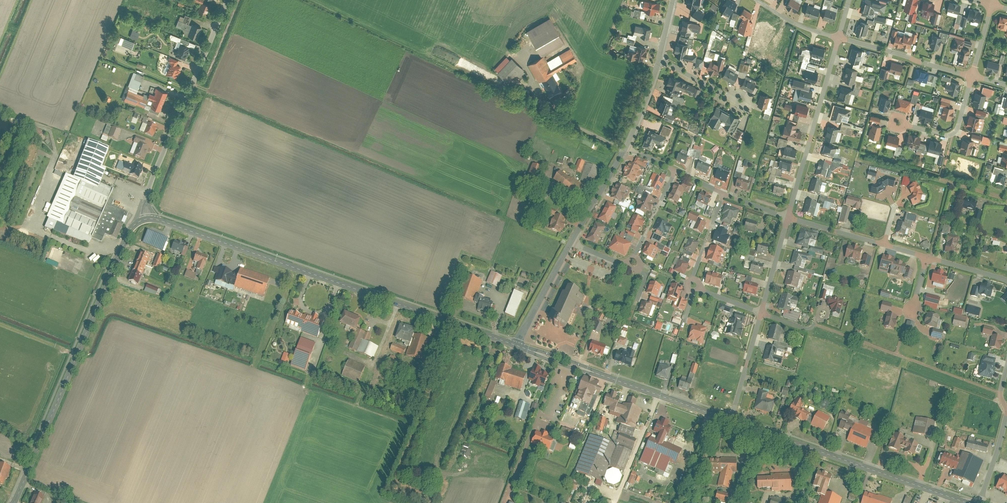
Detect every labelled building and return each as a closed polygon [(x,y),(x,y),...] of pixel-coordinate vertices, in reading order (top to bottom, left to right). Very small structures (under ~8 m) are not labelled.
[(645,8),(645,11),(654,13),(655,10),(658,11),(660,3),(646,0),(643,0),(642,7),(645,8)] [(725,12),(728,8),(732,10),(736,2),(732,0),(726,0),(723,4),(720,10),(725,12)] [(792,0),(790,0),(785,8),(795,14),(800,5),(792,0)] [(826,0),(824,0),(822,11),(825,12),(823,20),(834,22),(837,9),(831,7),(832,1),(826,0)] [(886,3),(876,0),(865,0),(861,13),(872,16),(874,9),(884,11),(886,3)] [(914,11),(917,0),(905,0),(903,9),(910,11),(908,19),(914,20),(916,11),(914,11)] [(920,11),(922,11),(921,16),(928,17),(929,13),(931,13),(932,14),(930,21),(935,23),(938,12),(932,10),(934,3),(931,2),(932,0),(930,0),(924,0),(923,0),(920,11)] [(949,0),(947,9),(958,12),(960,3),(949,0)] [(210,5),(202,2),(197,12),(205,15),(210,5)] [(712,2),(708,9),(714,12),(718,6),(712,2)] [(820,9),(808,6),(805,15),(817,18),(820,9)] [(969,7),(967,18),(979,21),(981,10),(969,7)] [(750,34),(752,24),(749,18),(752,14),(745,9),(740,16),(744,18),(741,21),(739,32),(750,34)] [(634,10),(633,16),(644,19),(646,12),(634,10)] [(703,14),(696,10),(691,16),(699,21),(703,14)] [(886,17),(874,14),(873,19),(885,22),(886,17)] [(996,25),(1006,28),(1006,16),(999,14),(996,25)] [(560,40),(545,15),(522,28),(537,53),(560,40)] [(189,24),(177,19),(174,26),(181,28),(182,32),(186,33),(189,24)] [(860,35),(861,32),(866,33),(868,22),(860,20),(860,23),(858,22),(855,33),(860,35)] [(699,32),(701,24),(699,24),(690,22),(684,21),(681,33),(691,35),(692,31),(699,32)] [(200,28),(189,24),(186,33),(185,35),(196,39),(200,28)] [(633,34),(640,36),(640,37),(648,39),(651,30),(650,30),(635,26),(633,34)] [(762,26),(756,35),(768,43),(774,34),(762,26)] [(131,28),(129,36),(136,39),(138,32),(135,31),(136,29),(131,28)] [(909,46),(910,40),(915,41),(917,33),(912,32),(912,34),(903,32),(903,34),(896,32),(897,29),(892,28),(890,36),(894,38),(893,43),(901,45),(901,44),(909,46)] [(938,47),(940,40),(945,41),(948,33),(940,31),(939,35),(932,34),(929,45),(938,47)] [(951,47),(960,49),(957,58),(958,58),(956,64),(964,66),(966,61),(967,61),(970,49),(962,47),(963,43),(964,38),(964,36),(950,32),(949,36),(954,38),(951,47)] [(628,35),(625,43),(633,45),(635,37),(628,35)] [(693,38),(680,35),(678,44),(674,43),(673,50),(675,50),(674,54),(683,56),(682,59),(695,61),(697,54),(693,53),(693,50),(691,49),(693,38)] [(133,41),(119,36),(117,43),(131,48),(133,41)] [(767,49),(773,53),(777,46),(771,42),(767,49)] [(189,46),(179,43),(178,47),(176,46),(176,48),(174,47),(172,53),(174,54),(173,56),(184,60),(189,46)] [(812,50),(803,48),(801,54),(804,55),(809,56),(811,57),(811,56),(821,59),(824,49),(813,46),(812,50)] [(634,60),(634,59),(643,61),(646,49),(637,47),(635,53),(628,52),(626,59),(634,60)] [(849,60),(858,63),(862,51),(853,49),(849,60)] [(569,50),(547,63),(543,57),(528,66),(537,82),(541,80),(547,90),(557,84),(551,74),(575,60),(569,50)] [(804,55),(801,66),(806,68),(809,56),(804,55)] [(177,60),(168,56),(166,61),(168,62),(163,74),(175,79),(180,67),(175,64),(177,60)] [(695,66),(701,68),(704,59),(697,57),(695,66)] [(988,57),(985,68),(996,71),(999,60),(988,57)] [(706,69),(709,71),(708,73),(712,76),(714,74),(716,75),(718,69),(721,70),(724,59),(718,58),(716,65),(710,62),(706,69)] [(523,72),(511,60),(498,74),(510,85),(523,72)] [(892,61),(889,70),(900,73),(903,65),(892,61)] [(843,78),(853,81),(857,69),(847,66),(843,78)] [(917,66),(913,78),(926,82),(930,71),(917,66)] [(880,75),(887,77),(889,70),(882,67),(880,75)] [(726,68),(722,76),(733,82),(737,73),(726,68)] [(806,70),(804,78),(815,81),(817,73),(806,70)] [(141,75),(132,71),(126,85),(136,89),(141,75)] [(670,78),(670,79),(669,78),(666,86),(667,86),(665,93),(674,96),(676,89),(691,95),(695,87),(670,78)] [(741,86),(751,90),(754,83),(744,78),(741,86)] [(810,85),(793,80),(791,87),(800,90),(808,92),(810,85)] [(948,91),(958,94),(961,84),(951,81),(948,91)] [(838,98),(849,101),(853,88),(843,84),(838,98)] [(985,85),(981,94),(986,96),(991,97),(994,88),(985,85)] [(166,92),(156,88),(153,95),(148,93),(146,97),(151,99),(148,107),(158,111),(166,92)] [(146,96),(128,89),(123,99),(141,107),(146,96)] [(800,91),(796,89),(793,100),(797,102),(798,98),(809,101),(812,93),(808,92),(800,90),(800,91)] [(973,102),(983,105),(986,96),(981,94),(975,93),(973,102)] [(673,98),(663,94),(661,100),(671,103),(673,98)] [(758,105),(766,107),(766,106),(769,97),(761,95),(758,105)] [(879,107),(888,110),(892,99),(882,96),(879,107)] [(895,106),(908,110),(910,101),(898,97),(895,106)] [(661,100),(657,110),(665,113),(667,114),(667,112),(671,103),(661,100)] [(796,104),(794,112),(805,115),(808,107),(796,104)] [(830,117),(840,120),(842,113),(844,107),(834,104),(830,117)] [(941,116),(952,119),(955,108),(945,105),(941,116)] [(717,106),(711,116),(712,117),(708,122),(717,128),(721,122),(723,124),(723,125),(732,130),(739,117),(730,112),(728,114),(721,110),(721,109),(717,106)] [(772,107),(766,106),(766,107),(764,113),(763,117),(768,118),(770,113),(772,107)] [(850,109),(844,107),(842,113),(849,115),(850,109)] [(918,116),(930,121),(933,112),(920,107),(918,116)] [(667,114),(665,113),(663,118),(671,121),(674,115),(667,112),(667,114)] [(788,118),(797,120),(799,114),(790,112),(788,118)] [(869,119),(879,123),(880,118),(870,114),(869,119)] [(967,126),(977,130),(981,117),(971,114),(967,126)] [(801,131),(796,130),(798,121),(788,118),(786,127),(784,126),(782,135),(799,139),(801,131)] [(685,127),(697,133),(699,128),(687,123),(685,127)] [(867,135),(879,138),(883,127),(871,123),(867,135)] [(156,127),(147,124),(142,134),(151,138),(156,127)] [(825,137),(836,140),(840,128),(829,124),(825,137)] [(37,132),(30,125),(26,129),(33,136),(37,132)] [(663,126),(659,135),(665,138),(666,135),(668,136),(671,129),(663,126)] [(119,131),(110,127),(106,137),(115,141),(119,131)] [(649,131),(642,146),(651,150),(654,142),(662,146),(665,138),(659,135),(649,131)] [(887,141),(897,144),(900,135),(890,132),(887,141)] [(969,137),(979,140),(981,135),(971,132),(969,137)] [(906,142),(919,146),(922,137),(909,133),(906,142)] [(980,142),(989,143),(990,136),(982,135),(980,142)] [(144,140),(135,137),(132,143),(136,144),(141,146),(144,140)] [(777,146),(780,146),(784,148),(784,146),(786,147),(788,139),(780,137),(777,146)] [(105,147),(84,138),(68,174),(60,170),(36,226),(84,246),(87,237),(105,197),(108,189),(95,183),(101,168),(97,166),(105,147)] [(974,141),(963,138),(959,151),(970,154),(974,141)] [(927,150),(939,154),(942,143),(930,139),(927,150)] [(141,146),(136,144),(132,156),(142,160),(147,148),(141,146)] [(822,156),(833,159),(837,147),(826,144),(822,156)] [(903,147),(897,144),(894,152),(901,154),(903,147)] [(784,146),(784,148),(780,146),(778,153),(782,154),(781,155),(793,158),(796,150),(786,147),(784,146)] [(697,152),(689,150),(687,158),(695,160),(697,152)] [(679,155),(676,163),(685,166),(688,159),(679,155)] [(647,163),(636,157),(634,163),(645,168),(647,163)] [(585,163),(579,160),(574,171),(581,173),(585,163)] [(143,168),(124,161),(120,172),(138,179),(143,168)] [(778,169),(789,173),(792,164),(781,161),(778,169)] [(599,168),(587,163),(580,181),(593,186),(599,168)] [(699,163),(696,171),(706,176),(710,168),(699,163)] [(817,176),(826,179),(830,166),(821,163),(817,176)] [(640,169),(630,164),(627,169),(626,168),(624,172),(626,173),(623,178),(634,183),(636,177),(638,178),(641,173),(639,172),(640,169)] [(539,168),(532,165),(527,178),(534,181),(539,168)] [(868,167),(866,180),(874,181),(876,168),(868,167)] [(561,171),(554,180),(574,196),(582,185),(571,176),(569,178),(561,171)] [(714,179),(725,184),(729,176),(718,171),(714,179)] [(995,184),(1003,187),(1006,175),(1002,174),(999,173),(995,184)] [(658,193),(664,181),(660,179),(655,177),(650,189),(653,191),(658,193)] [(738,180),(735,189),(746,192),(749,184),(738,180)] [(808,192),(820,196),(824,183),(812,180),(808,192)] [(871,187),(876,196),(886,191),(884,187),(881,181),(871,187)] [(689,191),(691,186),(683,182),(681,188),(684,189),(689,191)] [(908,188),(913,197),(909,199),(913,207),(922,203),(919,196),(923,194),(917,183),(908,188)] [(630,191),(617,185),(611,198),(620,202),(623,204),(625,201),(630,191)] [(681,188),(674,185),(668,199),(677,203),(684,189),(681,188)] [(772,194),(783,196),(785,189),(774,186),(772,194)] [(711,197),(701,193),(697,202),(707,206),(711,197)] [(844,204),(860,210),(864,199),(848,193),(844,204)] [(652,199),(644,195),(643,196),(641,202),(639,201),(636,206),(638,207),(637,210),(645,214),(647,210),(651,211),(655,202),(652,200),(652,199)] [(110,199),(105,197),(87,237),(98,241),(101,234),(112,239),(124,212),(108,204),(110,199)] [(802,213),(814,217),(818,203),(806,199),(802,213)] [(619,205),(628,209),(631,203),(625,201),(623,204),(620,202),(619,205)] [(962,209),(974,213),(976,205),(964,201),(962,209)] [(616,207),(607,203),(599,220),(608,224),(616,207)] [(721,221),(732,225),(738,209),(726,205),(721,221)] [(715,210),(708,207),(705,214),(712,217),(715,210)] [(839,221),(848,224),(853,210),(843,207),(839,221)] [(700,216),(692,212),(688,219),(697,223),(698,220),(700,216)] [(905,220),(915,223),(917,217),(907,214),(905,220)] [(566,219),(556,215),(554,220),(553,219),(550,226),(551,226),(550,229),(560,234),(561,230),(563,231),(566,225),(564,224),(566,219)] [(644,221),(634,216),(629,225),(632,227),(631,230),(638,233),(644,221)] [(672,226),(659,220),(654,230),(663,234),(664,232),(668,233),(672,226)] [(706,224),(698,220),(697,223),(693,230),(702,233),(706,224)] [(748,221),(745,231),(755,234),(758,224),(748,221)] [(897,234),(907,237),(911,225),(901,222),(897,234)] [(604,227),(596,223),(587,240),(596,244),(604,227)] [(720,225),(714,242),(725,245),(731,228),(720,225)] [(794,243),(810,248),(816,231),(800,226),(794,243)] [(941,234),(947,236),(949,227),(943,226),(941,234)] [(145,232),(140,243),(163,253),(167,243),(165,242),(166,240),(145,232)] [(945,251),(954,254),(960,236),(951,233),(945,251)] [(627,238),(625,241),(632,244),(634,238),(633,238),(626,234),(624,237),(627,238)] [(662,238),(654,234),(652,239),(660,243),(662,238)] [(625,241),(615,236),(609,249),(626,257),(632,244),(625,241)] [(699,243),(689,239),(684,249),(694,254),(699,243)] [(927,240),(921,245),(924,250),(931,246),(927,240)] [(185,245),(174,241),(171,249),(181,254),(181,255),(185,257),(189,248),(184,246),(185,245)] [(659,249),(646,244),(642,254),(654,260),(659,249)] [(758,252),(767,255),(770,247),(760,244),(758,252)] [(843,257),(859,263),(863,250),(847,245),(843,257)] [(707,261),(719,265),(723,251),(711,247),(707,261)] [(812,247),(809,256),(813,257),(822,260),(825,251),(812,247)] [(790,264),(800,268),(803,260),(805,254),(795,251),(790,264)] [(140,253),(136,262),(145,266),(149,257),(140,253)] [(208,257),(196,253),(193,261),(198,263),(195,270),(201,273),(208,257)] [(809,256),(805,254),(803,260),(811,263),(813,257),(809,256)] [(162,257),(157,255),(152,267),(157,269),(162,257)] [(895,259),(883,255),(878,271),(891,274),(895,259)] [(864,256),(861,265),(869,267),(871,258),(864,256)] [(46,260),(44,264),(56,268),(57,264),(46,260)] [(680,261),(679,261),(675,271),(684,275),(689,265),(688,265),(680,261)] [(136,262),(132,272),(141,276),(145,266),(136,262)] [(892,271),(906,276),(908,269),(908,268),(894,263),(892,271)] [(752,271),(762,274),(764,267),(754,264),(752,271)] [(231,272),(218,267),(214,281),(263,297),(269,278),(238,267),(234,279),(229,278),(231,272)] [(905,279),(911,280),(915,271),(908,269),(906,276),(905,279)] [(196,274),(186,270),(184,277),(194,280),(196,274)] [(828,272),(830,278),(837,276),(835,270),(828,272)] [(938,270),(933,284),(945,287),(949,274),(938,270)] [(141,276),(132,272),(128,281),(137,285),(141,276)] [(502,277),(492,272),(487,283),(497,288),(502,277)] [(791,272),(786,286),(795,289),(800,275),(791,272)] [(706,284),(720,289),(723,277),(709,273),(706,284)] [(481,281),(466,277),(459,298),(474,303),(476,295),(481,281)] [(661,286),(651,283),(646,294),(657,298),(661,286)] [(743,292),(757,296),(759,287),(746,283),(743,292)] [(978,295),(992,299),(996,287),(982,283),(978,295)] [(158,288),(147,284),(145,288),(157,293),(158,288)] [(684,288),(672,284),(667,300),(674,302),(673,307),(676,308),(680,299),(684,288)] [(551,319),(549,324),(553,325),(552,328),(557,330),(558,328),(566,331),(576,306),(580,308),(585,297),(578,295),(579,292),(566,287),(563,294),(561,293),(554,311),(551,310),(548,318),(551,319)] [(523,294),(513,290),(504,313),(514,317),(523,294)] [(879,297),(888,299),(889,293),(880,291),(879,297)] [(832,316),(839,318),(843,303),(831,300),(833,295),(822,293),(820,301),(827,303),(827,308),(830,312),(832,316)] [(780,309),(790,312),(795,297),(785,294),(780,309)] [(924,307),(937,312),(941,298),(928,294),(924,307)] [(483,297),(476,295),(474,303),(480,305),(482,300),(483,297)] [(684,311),(688,302),(680,299),(676,308),(684,311)] [(478,311),(490,314),(493,304),(482,300),(480,305),(478,311)] [(643,302),(639,313),(650,316),(653,306),(648,304),(643,302)] [(887,314),(889,315),(892,305),(883,302),(879,312),(887,314)] [(734,308),(721,304),(719,310),(732,314),(734,308)] [(968,306),(966,313),(979,317),(981,309),(968,306)] [(303,316),(291,312),(286,323),(318,335),(324,321),(306,314),(303,316)] [(360,319),(344,312),(339,324),(355,330),(360,319)] [(924,326),(936,330),(940,317),(928,313),(924,326)] [(884,326),(895,329),(898,318),(889,315),(887,314),(884,326)] [(953,324),(965,328),(968,319),(956,315),(953,324)] [(733,330),(731,335),(740,337),(744,324),(740,323),(736,321),(733,330)] [(904,331),(911,333),(914,324),(906,322),(904,331)] [(602,326),(596,323),(593,331),(599,334),(602,326)] [(415,329),(399,324),(395,340),(410,344),(415,329)] [(692,326),(689,339),(694,341),(695,339),(698,340),(698,342),(702,343),(706,330),(706,329),(703,328),(697,326),(697,328),(692,326)] [(771,327),(768,339),(779,342),(782,329),(771,327)] [(981,332),(992,336),(993,330),(983,327),(981,332)] [(372,335),(358,329),(350,349),(363,355),(372,335)] [(719,336),(713,332),(709,337),(715,341),(719,336)] [(430,340),(414,334),(407,356),(422,361),(430,340)] [(988,346),(1001,350),(1004,340),(992,336),(988,346)] [(627,340),(620,337),(617,344),(625,346),(627,340)] [(315,343),(301,338),(291,366),(306,371),(315,343)] [(606,346),(593,341),(589,351),(602,356),(606,346)] [(406,349),(393,344),(391,350),(403,355),(406,349)] [(774,363),(781,365),(782,358),(775,357),(777,350),(767,347),(763,360),(774,363)] [(618,352),(615,361),(631,366),(635,354),(625,351),(624,354),(618,352)] [(291,355),(284,353),(281,361),(288,364),(291,355)] [(985,354),(983,361),(996,365),(998,358),(985,354)] [(366,367),(349,359),(341,376),(358,383),(366,367)] [(978,375),(993,379),(997,365),(996,365),(983,361),(978,375)] [(512,367),(499,364),(495,378),(506,382),(505,385),(521,390),(526,374),(511,369),(512,367)] [(542,368),(534,365),(529,380),(533,382),(532,385),(538,387),(540,384),(544,386),(548,375),(541,372),(542,368)] [(671,370),(660,366),(656,377),(668,380),(671,370)] [(598,382),(583,376),(577,391),(578,392),(575,400),(589,405),(594,391),(599,393),(601,389),(596,387),(598,382)] [(687,382),(682,380),(679,389),(688,392),(693,381),(688,380),(687,382)] [(489,399),(496,383),(490,381),(484,397),(489,399)] [(610,395),(607,394),(603,406),(609,408),(608,411),(618,415),(616,423),(636,430),(642,410),(633,407),(636,400),(629,398),(626,404),(622,403),(622,404),(618,403),(619,399),(615,397),(616,394),(611,392),(610,395)] [(774,404),(766,402),(768,395),(759,392),(754,411),(771,415),(774,404)] [(789,414),(797,418),(796,421),(801,424),(802,421),(806,423),(810,415),(801,411),(804,405),(797,400),(789,414)] [(527,403),(519,401),(515,417),(525,420),(527,413),(525,412),(527,403)] [(811,425),(822,431),(830,418),(819,411),(811,425)] [(838,420),(842,422),(839,429),(850,434),(847,441),(865,448),(872,432),(854,425),(854,426),(846,423),(849,417),(841,413),(838,420)] [(604,426),(607,427),(608,419),(600,418),(598,431),(603,432),(604,426)] [(660,421),(658,420),(640,461),(665,471),(670,459),(677,462),(681,451),(663,443),(667,434),(668,434),(671,426),(668,425),(669,422),(661,419),(660,421)] [(934,424),(916,420),(913,434),(931,438),(934,424)] [(562,428),(561,429),(568,431),(566,435),(569,436),(568,438),(574,440),(576,432),(562,428)] [(541,432),(536,431),(531,443),(549,450),(554,438),(548,436),(549,434),(541,431),(541,432)] [(632,451),(589,434),(575,471),(603,482),(609,466),(623,472),(632,451)] [(889,448),(899,452),(901,448),(906,450),(905,452),(914,456),(918,445),(909,442),(908,444),(904,442),(905,439),(894,434),(889,448)] [(947,441),(949,442),(950,438),(943,435),(939,444),(945,446),(947,441)] [(954,440),(951,448),(957,450),(960,442),(954,440)] [(966,448),(987,453),(988,447),(968,442),(966,448)] [(471,450),(467,449),(469,446),(464,444),(459,455),(467,459),(471,450)] [(962,455),(959,462),(944,456),(940,466),(955,473),(953,477),(974,486),(983,464),(962,455)] [(736,460),(710,459),(710,472),(720,472),(718,485),(729,488),(732,473),(737,473),(736,460)] [(3,485),(9,468),(0,465),(0,484),(3,485)] [(832,475),(818,470),(812,488),(826,493),(832,475)] [(637,473),(632,471),(628,482),(633,484),(637,473)] [(771,476),(756,477),(757,489),(772,488),(772,491),(792,490),(792,473),(771,474),(771,476)] [(996,488),(1005,494),(1006,490),(1006,477),(1003,475),(996,488)] [(571,480),(568,488),(575,491),(578,483),(571,480)] [(730,494),(717,491),(715,500),(728,502),(730,494)] [(26,502),(41,502),(44,497),(31,492),(26,502)] [(818,502),(841,502),(842,499),(822,492),(818,502)] [(865,492),(862,502),(891,502),(892,500),(865,492)]
